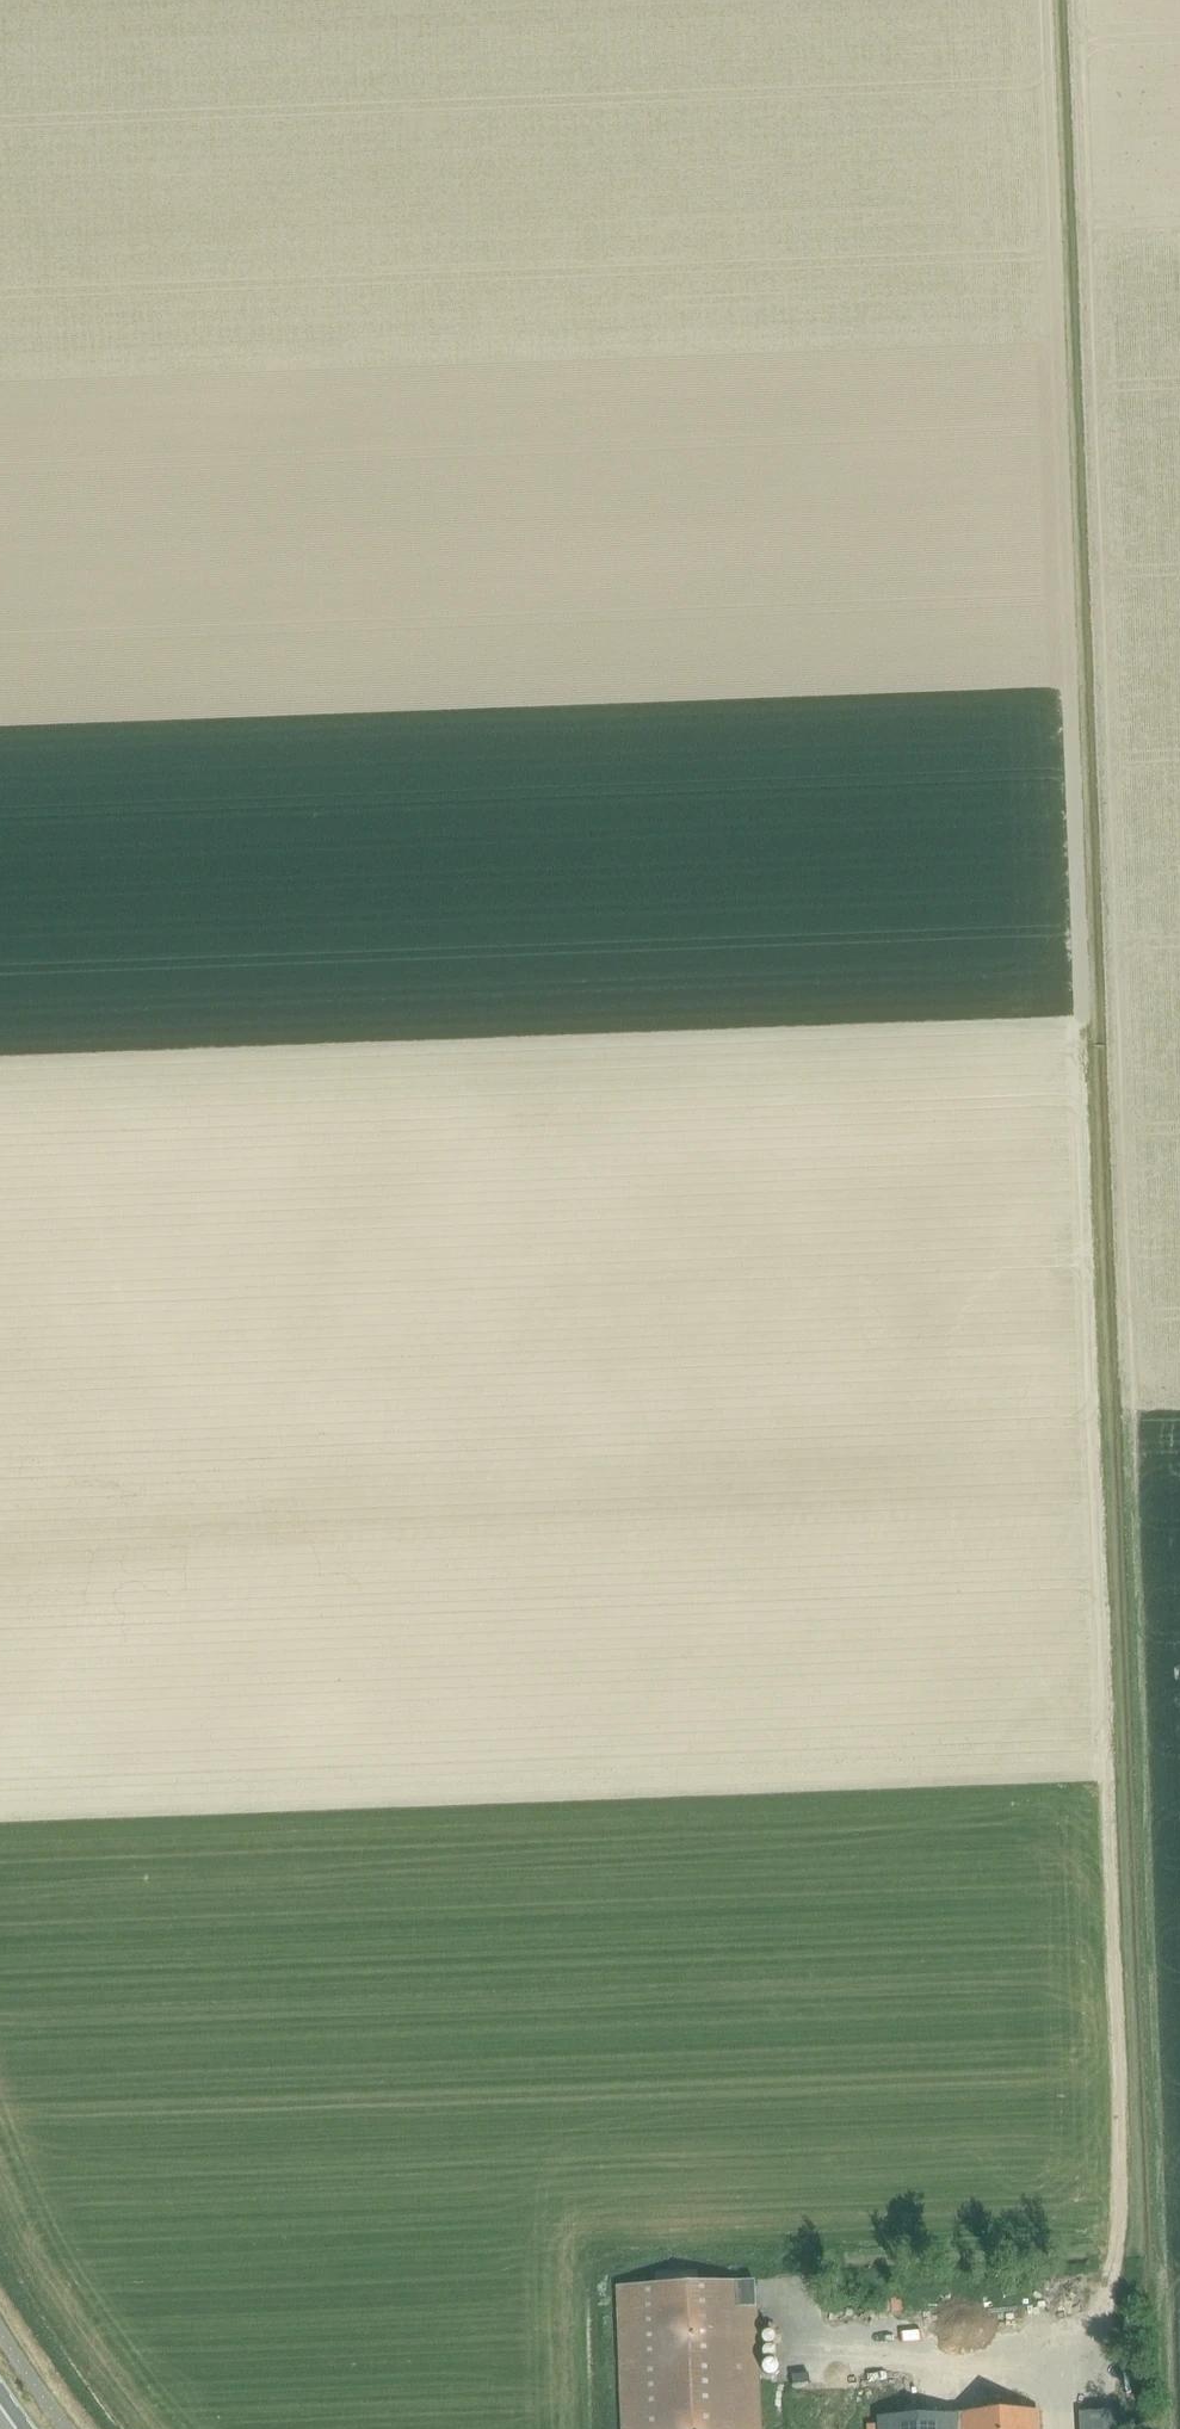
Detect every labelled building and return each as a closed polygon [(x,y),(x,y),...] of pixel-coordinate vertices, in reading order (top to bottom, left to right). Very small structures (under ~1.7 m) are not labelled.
[(697,2285),(696,2270),(673,2271),(674,2286),(617,2288),(622,2428),(758,2428),(753,2283),(697,2285)] [(1037,2413),(876,2419),(877,2428),(1038,2428),(1037,2413)] [(1123,2413),(1077,2414),(1078,2428),(1124,2428),(1123,2413)]
